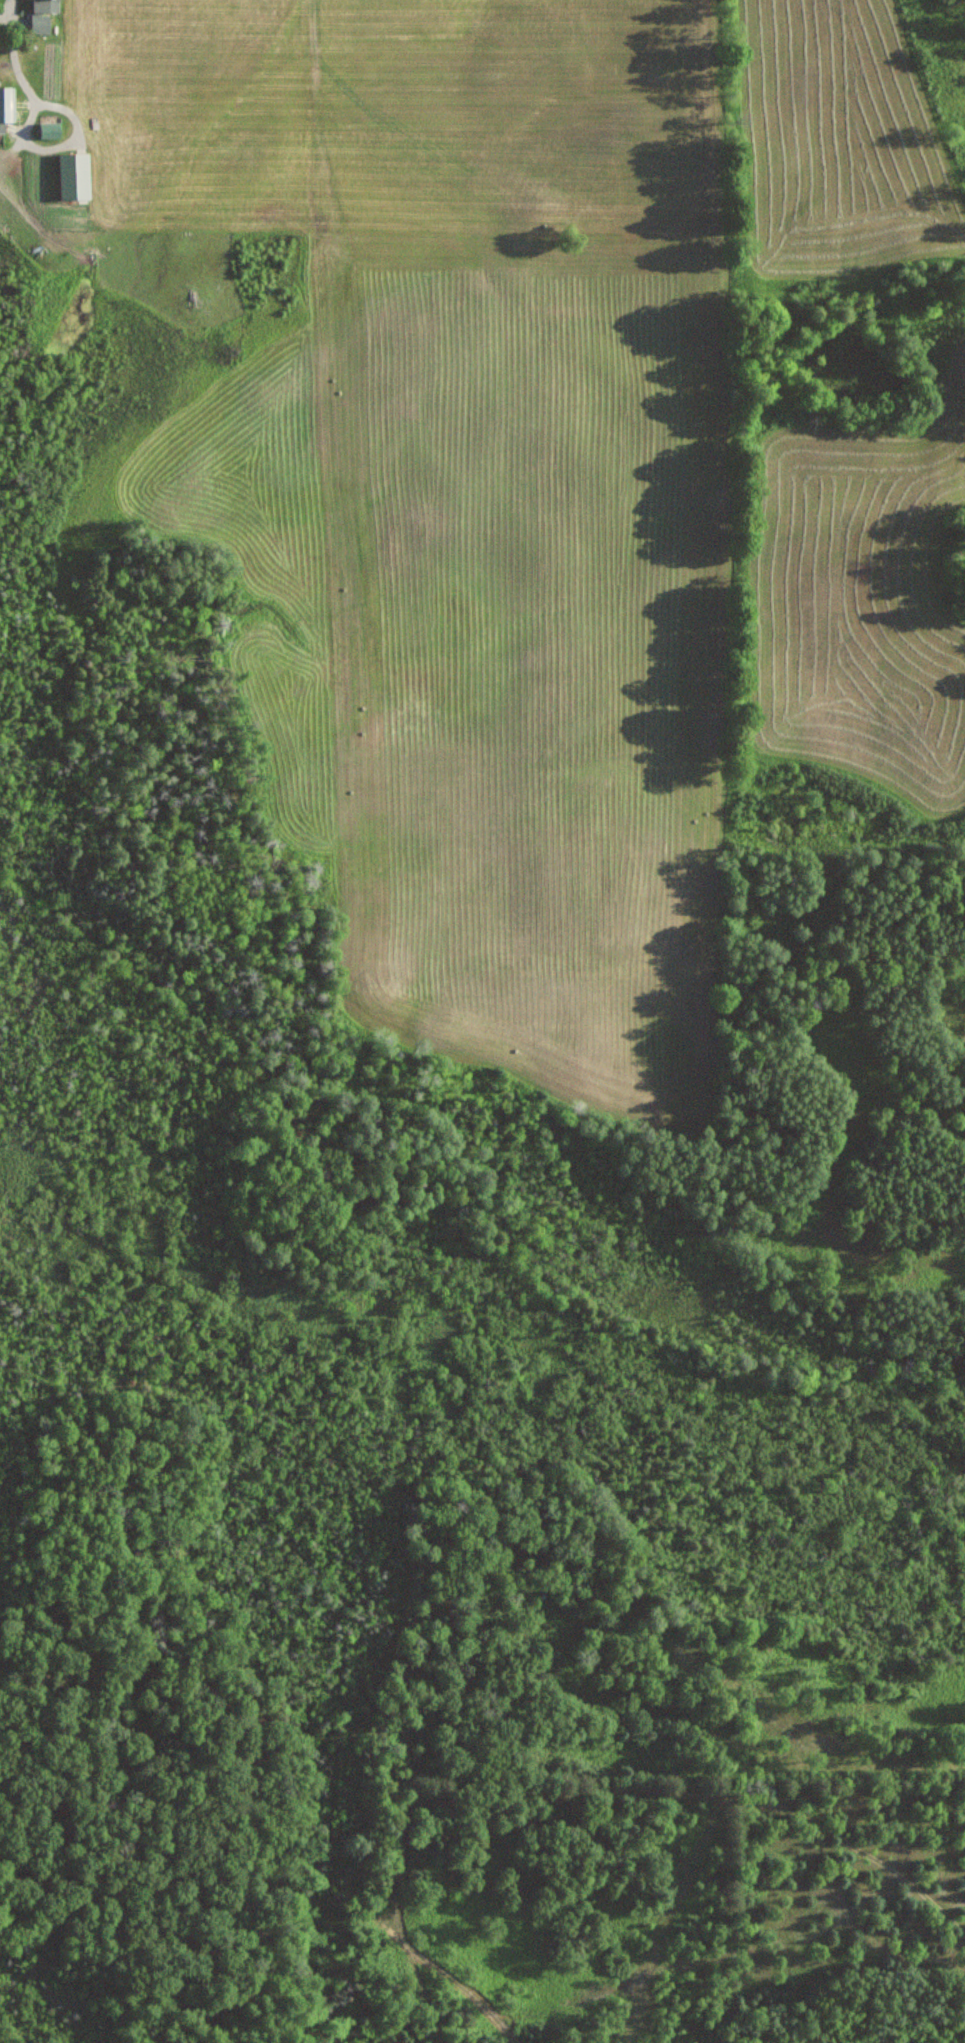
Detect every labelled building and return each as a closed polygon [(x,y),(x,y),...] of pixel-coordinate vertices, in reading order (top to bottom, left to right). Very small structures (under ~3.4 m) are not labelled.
[(53,15),(34,15),(34,35),(53,35),(53,15)] [(8,134),(8,123),(18,123),(18,90),(0,90),(0,134),(8,134)] [(62,139),(62,122),(42,122),(42,139),(62,139)] [(61,155),(62,198),(92,197),(91,154),(61,155)]
